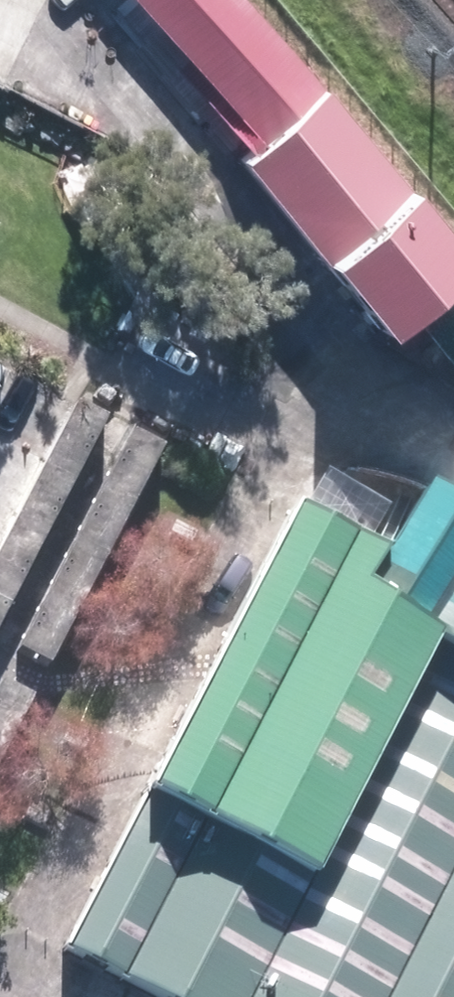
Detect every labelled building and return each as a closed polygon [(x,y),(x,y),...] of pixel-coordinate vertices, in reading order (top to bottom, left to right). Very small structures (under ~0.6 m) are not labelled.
[(327,86),(253,0),(145,0),(246,117),(263,137),(327,86)] [(263,137),(251,147),(386,315),(403,301),(453,260),(453,207),(423,169),(413,177),(334,80),(327,86),(263,137)] [(403,301),(453,362),(453,260),(403,301)] [(0,558),(0,623),(107,418),(80,404),(0,558)] [(139,429),(25,648),(51,661),(165,443),(139,429)] [(435,478),(395,544),(375,576),(448,627),(320,871),(157,779),(67,943),(175,996),(453,996),(453,489),(435,478)] [(217,664),(157,779),(320,871),(448,627),(375,576),(395,544),(375,534),(303,498),(217,664)] [(0,693),(0,761),(37,690),(9,676),(0,693)]
